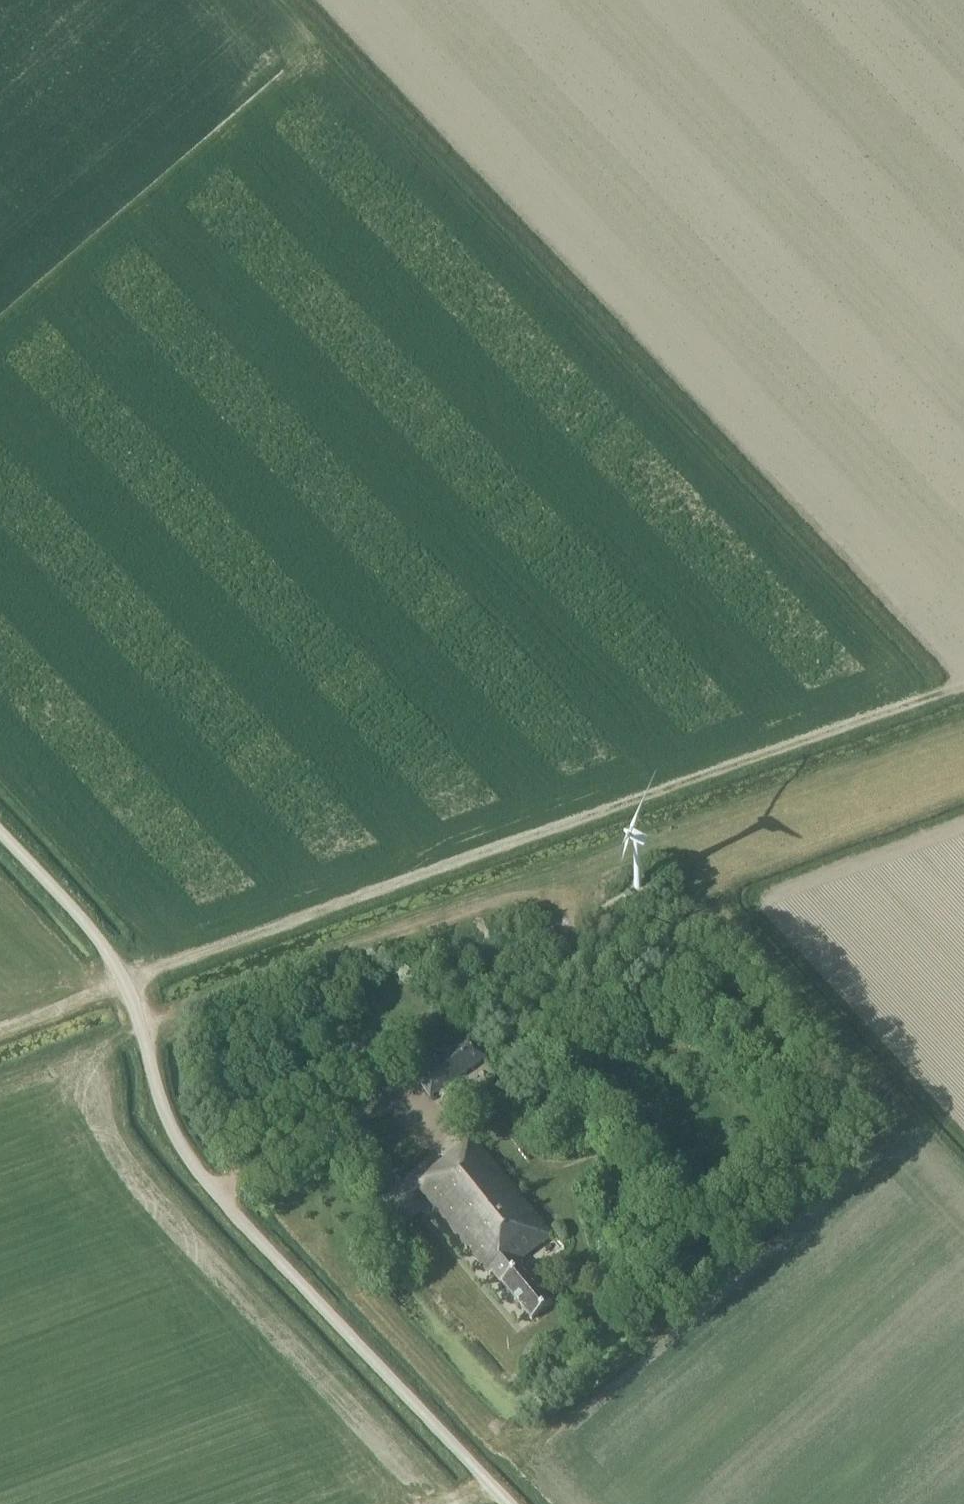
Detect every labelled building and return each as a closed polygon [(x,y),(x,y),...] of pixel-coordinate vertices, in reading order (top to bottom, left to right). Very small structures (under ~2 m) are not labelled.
[(634,883),(634,884),(634,885),(634,886),(635,887),(636,888),(637,889),(638,889),(639,888),(640,888),(641,887),(642,886),(642,885),(642,884),(642,883),(642,882),(641,881),(640,880),(639,880),(638,880),(637,880),(636,881),(635,881),(634,882),(634,883)] [(430,1100),(489,1059),(473,1035),(414,1077),(430,1100)] [(552,1305),(519,1263),(552,1236),(475,1140),(417,1186),(489,1277),(493,1274),(531,1322),(552,1305)] [(405,1223),(421,1209),(408,1193),(391,1206),(405,1223)]
